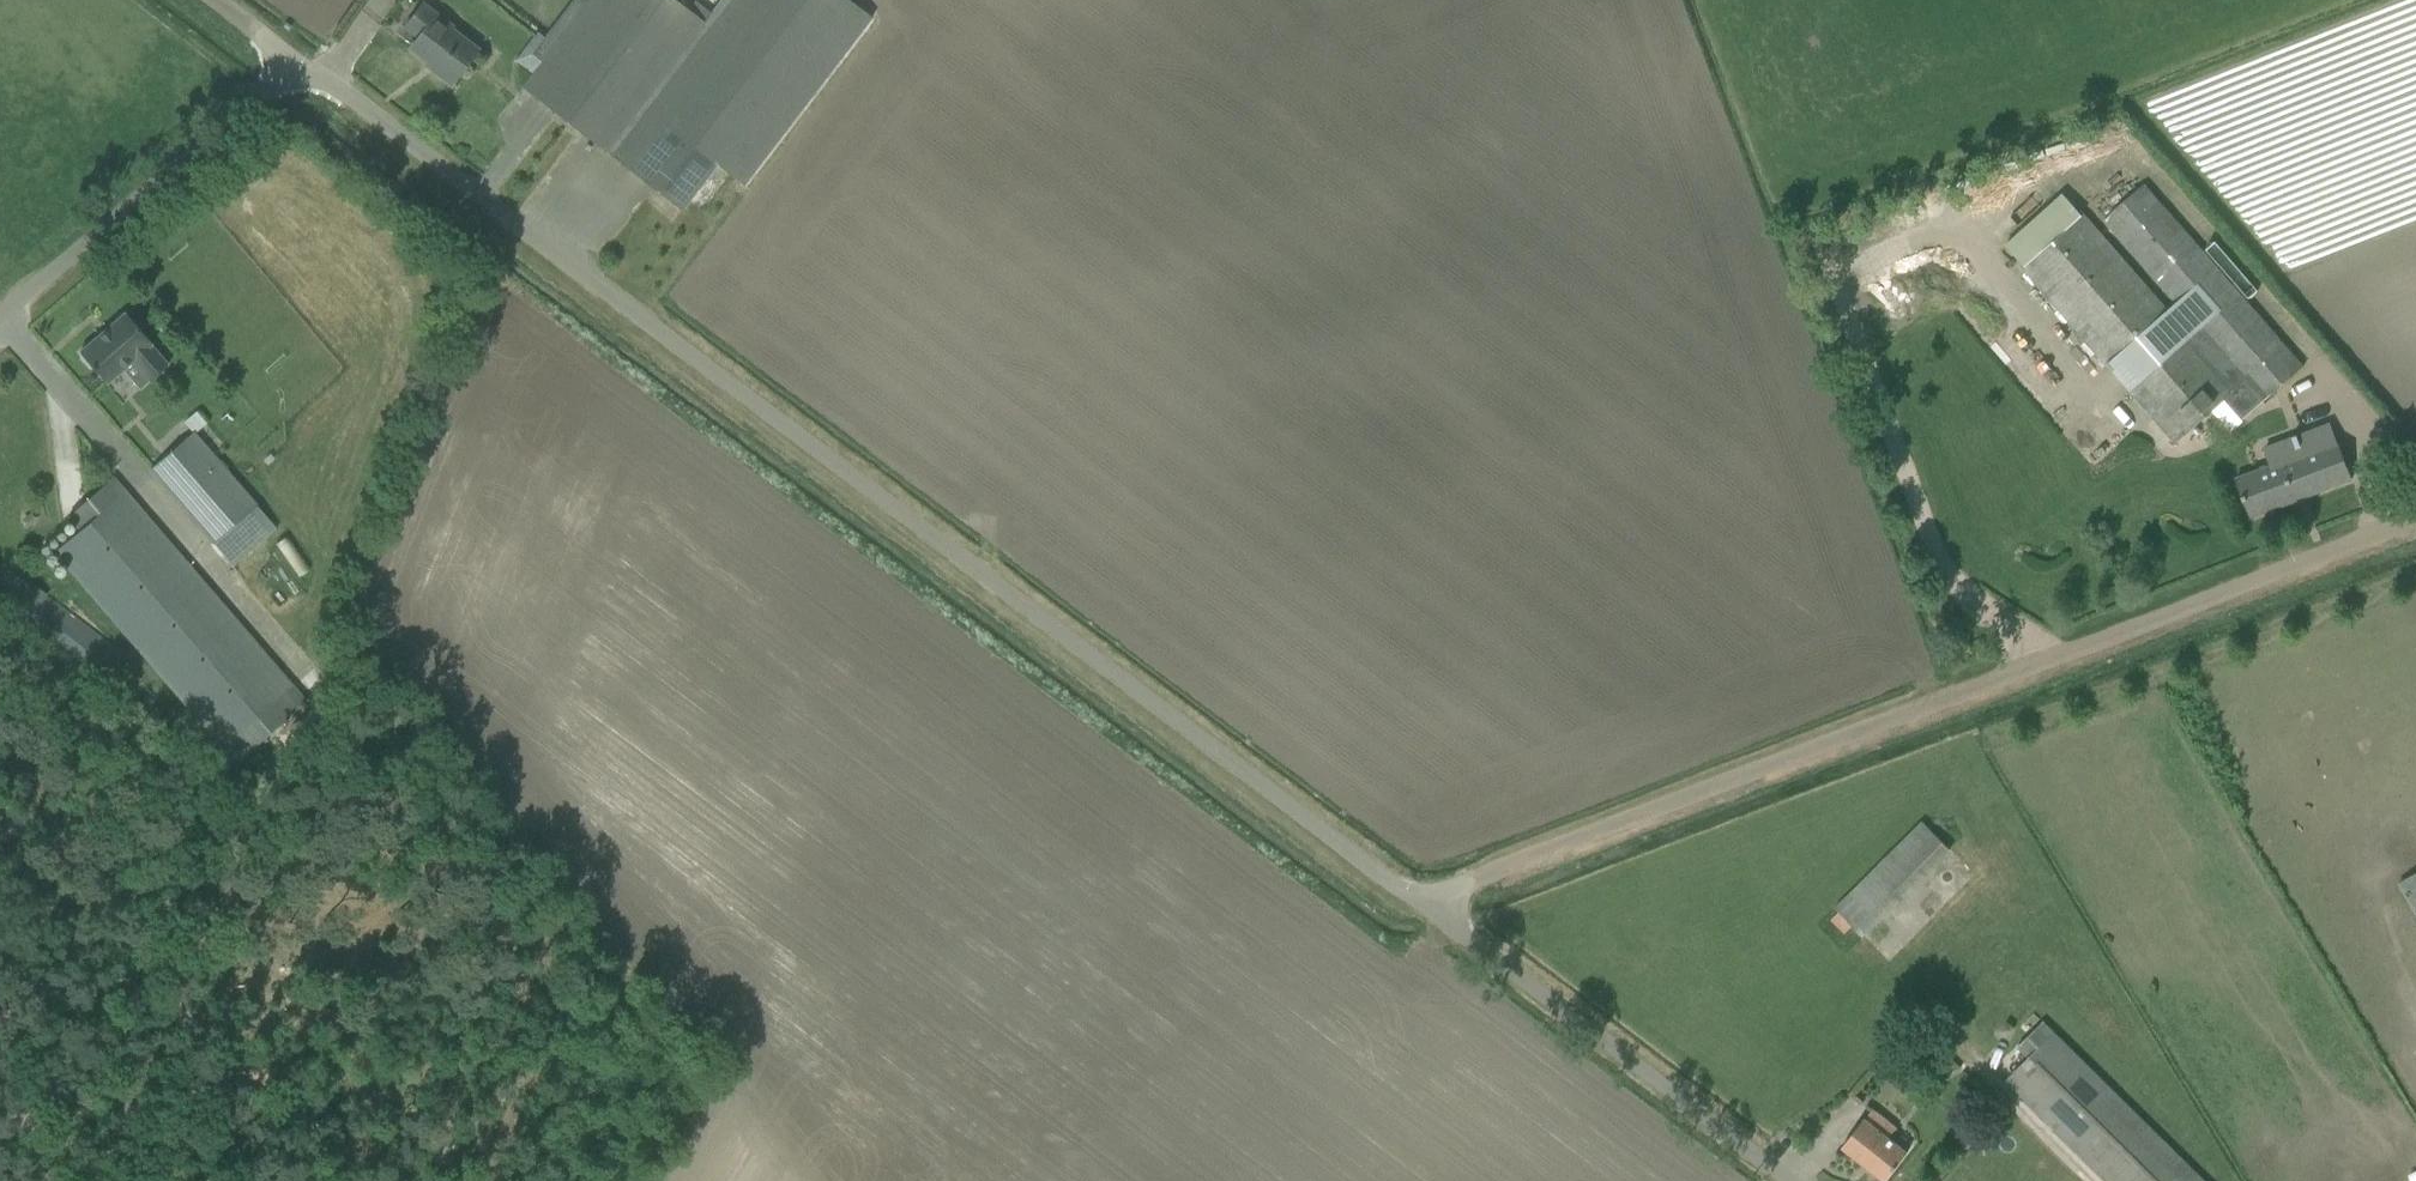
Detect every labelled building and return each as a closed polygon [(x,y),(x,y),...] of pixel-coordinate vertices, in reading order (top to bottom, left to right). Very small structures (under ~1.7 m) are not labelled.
[(522,88),(682,209),(716,164),(744,185),(872,18),(848,0),(720,0),(703,23),(697,18),(674,0),(567,0),(543,32),(547,35),(532,54),(542,62),(522,88)] [(436,73),(451,84),(478,49),(450,28),(452,26),(423,4),(405,27),(419,37),(410,49),(438,70),(436,73)] [(2062,196),(2005,246),(2024,268),(2023,269),(2176,443),(2224,401),(2242,421),(2304,366),(2146,188),(2143,185),(2104,219),(2107,223),(2105,224),(2178,305),(2169,313),(2083,216),(2081,217),(2062,196)] [(126,313),(80,352),(82,354),(82,358),(90,368),(94,368),(107,383),(136,358),(153,378),(169,365),(151,345),(153,344),(126,313)] [(193,434),(151,471),(214,543),(233,566),(277,529),(257,506),(195,434),(207,423),(196,411),(183,422),(193,434)] [(2271,467),(2237,480),(2251,517),(2351,479),(2330,425),(2265,449),(2271,467)] [(56,552),(237,762),(306,701),(114,478),(70,517),(82,531),(56,552)] [(29,581),(17,597),(36,611),(48,595),(38,587),(29,581)] [(23,631),(100,689),(125,655),(48,598),(23,631)] [(1930,821),(1840,908),(1864,932),(1954,846),(1930,821)] [(2415,914),(2415,874),(2399,883),(2415,914)] [(2108,1180),(2203,1180),(2042,1022),(2017,1047),(2028,1059),(2007,1081),(2108,1180)] [(1884,1180),(1885,1180),(1906,1155),(1886,1140),(1895,1130),(1871,1111),(1842,1147),(1884,1180)]
